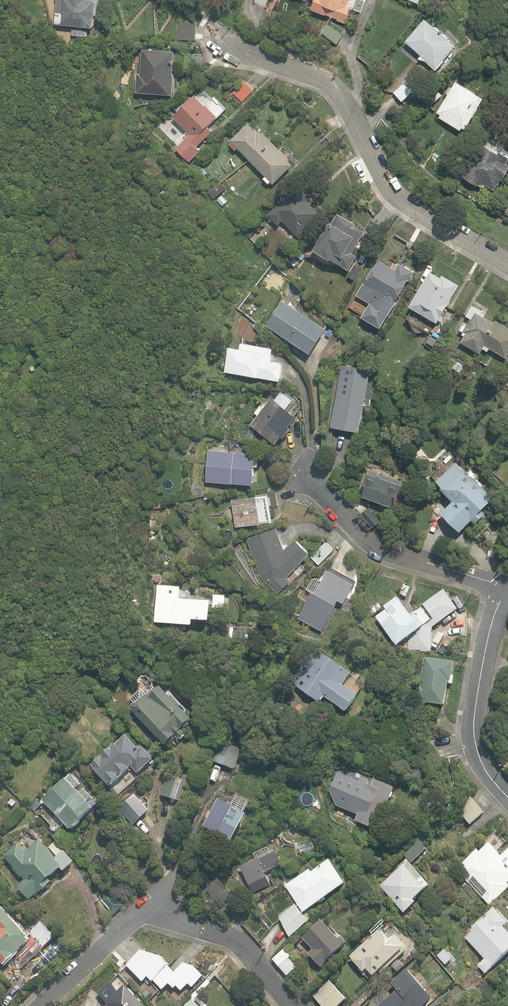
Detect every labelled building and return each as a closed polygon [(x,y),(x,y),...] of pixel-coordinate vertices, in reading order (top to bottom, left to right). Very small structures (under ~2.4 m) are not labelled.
[(98,3),(97,3),(97,1),(89,1),(89,0),(58,0),(57,14),(62,15),(61,26),(95,29),(96,17),(97,17),(98,3)] [(347,24),(353,9),(361,12),(366,0),(316,0),(312,10),(326,16),(327,15),(339,20),(339,21),(347,24)] [(425,60),(437,71),(445,61),(445,60),(457,46),(450,40),(451,39),(435,25),(434,26),(426,19),(407,41),(423,55),(420,59),(425,60)] [(197,24),(177,23),(177,40),(197,41),(197,24)] [(323,33),(338,45),(344,35),(329,24),(323,33)] [(137,93),(173,96),(173,95),(175,95),(176,75),(175,75),(177,52),(143,50),(141,74),(138,74),(137,93)] [(186,55),(186,67),(203,67),(203,54),(186,55)] [(255,93),(244,79),(229,92),(241,105),(255,93)] [(395,93),(402,102),(417,89),(409,80),(395,93)] [(440,118),(461,131),(463,128),(466,130),(485,99),(456,82),(452,88),(450,87),(446,94),(449,95),(438,113),(441,115),(440,118)] [(432,105),(442,96),(437,90),(427,99),(432,105)] [(177,149),(190,162),(201,151),(197,148),(214,132),(209,128),(220,117),(208,104),(206,106),(195,95),(188,103),(184,100),(180,104),(184,107),(173,117),(191,135),(177,149)] [(272,181),(274,184),(294,166),(289,160),(290,159),(265,131),(262,133),(260,130),(258,131),(256,129),(256,130),(249,123),(230,140),(233,143),(231,145),(236,150),(239,148),(265,178),(269,184),(272,181)] [(496,190),(502,180),(504,181),(505,180),(507,175),(507,164),(507,163),(507,157),(501,152),(500,154),(485,144),(481,150),(478,148),(474,156),(477,158),(465,177),(479,185),(479,184),(480,185),(484,188),(486,185),(496,190)] [(197,173),(202,178),(208,173),(203,168),(197,173)] [(283,221),(299,236),(321,214),(312,204),(313,203),(310,200),(314,196),(302,183),(296,189),(295,187),(268,214),(279,225),(283,221)] [(217,200),(223,206),(228,201),(222,195),(217,200)] [(329,258),(350,270),(358,256),(353,253),(365,232),(355,226),(356,224),(338,213),(317,251),(316,254),(327,261),(329,258)] [(247,230),(252,235),(257,231),(251,225),(247,230)] [(288,263),(296,269),(307,254),(299,248),(288,263)] [(379,305),(391,313),(397,302),(396,301),(409,280),(410,281),(415,272),(400,263),(399,265),(395,263),(392,267),(380,260),(365,286),(384,297),(379,305)] [(411,307),(437,322),(439,320),(441,321),(444,316),(443,315),(448,306),(452,301),(451,300),(460,284),(444,275),(442,278),(432,272),(411,307)] [(276,284),(281,287),(286,278),(281,275),(276,284)] [(319,296),(325,300),(329,295),(323,290),(319,296)] [(267,326),(312,353),(328,328),(283,300),(267,326)] [(507,357),(507,356),(507,327),(502,323),(497,320),(496,322),(485,316),(486,314),(483,313),(484,311),(473,305),(467,316),(471,318),(468,323),(466,326),(464,324),(461,330),(464,332),(463,334),(465,335),(461,341),(481,353),(484,348),(488,351),(490,347),(507,357)] [(439,323),(447,331),(458,312),(449,307),(444,316),(445,316),(442,322),(440,321),(439,323)] [(427,341),(434,346),(438,340),(431,336),(427,341)] [(225,372),(282,380),(285,362),(273,360),(275,348),(240,343),(240,349),(229,347),(225,372)] [(454,367),(460,372),(464,367),(458,362),(454,367)] [(332,427),(360,431),(371,369),(342,365),(332,427)] [(465,374),(472,379),(475,374),(469,370),(465,374)] [(297,417),(271,398),(266,406),(262,403),(255,413),(258,415),(251,425),(277,444),(283,436),(285,438),(292,428),(290,426),(297,417)] [(207,481),(255,484),(256,466),(259,466),(260,455),(257,455),(257,453),(209,450),(207,481)] [(443,512),(461,530),(473,519),(476,522),(486,513),(483,509),(494,498),(464,467),(462,468),(458,464),(439,482),(443,487),(442,488),(454,500),(443,512)] [(380,505),(387,507),(388,503),(396,506),(405,480),(371,469),(362,494),(381,500),(380,505)] [(234,500),(237,526),(273,522),(271,506),(279,505),(277,491),(267,493),(268,495),(234,500)] [(362,514),(374,528),(382,520),(370,506),(362,514)] [(262,577),(279,594),(292,580),(288,577),(312,552),(297,537),(286,548),(279,527),(247,538),(262,577)] [(299,617),(323,630),(340,599),(345,602),(355,584),(358,580),(331,566),(329,569),(323,579),(318,577),(313,578),(308,588),(313,591),(299,617)] [(400,594),(407,597),(411,588),(404,585),(400,594)] [(159,586),(155,623),(192,627),(193,622),(210,624),(212,604),(181,600),(182,589),(159,586)] [(433,628),(458,610),(444,590),(410,616),(407,610),(400,601),(397,597),(384,606),(387,610),(377,617),(396,646),(408,637),(407,649),(421,651),(421,652),(431,652),(433,628)] [(247,641),(248,634),(237,633),(236,639),(247,641)] [(341,708),(347,712),(359,696),(343,685),(352,673),(322,652),(317,660),(317,659),(310,655),(292,682),(297,685),(296,687),(320,703),(324,696),(335,703),(333,706),(340,710),(341,708)] [(418,702),(446,706),(450,682),(452,682),(455,663),(425,658),(418,702)] [(132,709),(166,746),(176,736),(180,740),(187,733),(185,729),(194,720),(181,707),(183,706),(175,697),(173,699),(163,688),(156,689),(156,690),(154,688),(150,693),(151,694),(149,696),(143,689),(133,698),(138,703),(132,709)] [(265,706),(280,717),(286,708),(271,697),(265,706)] [(75,712),(84,720),(93,709),(84,701),(75,712)] [(92,766),(111,787),(133,767),(139,774),(155,759),(143,746),(140,749),(127,735),(92,766)] [(234,770),(241,750),(220,742),(213,762),(234,770)] [(43,800),(72,830),(95,808),(89,801),(93,797),(85,789),(81,793),(76,788),(80,783),(71,774),(43,800)] [(356,821),(377,830),(395,788),(374,779),(371,786),(368,784),(369,781),(362,778),(360,782),(342,774),(341,775),(339,774),(333,788),(335,789),(335,790),(339,792),(335,801),(341,806),(341,807),(359,815),(356,821)] [(161,795),(183,802),(189,782),(167,775),(161,795)] [(132,793),(118,804),(137,826),(150,814),(132,793)] [(206,827),(234,842),(249,814),(245,812),(250,801),(238,795),(233,805),(221,799),(206,827)] [(8,803),(13,807),(17,803),(12,798),(8,803)] [(393,838),(389,841),(393,847),(398,844),(393,838)] [(490,906),(507,891),(507,857),(493,839),(460,866),(473,883),(476,880),(487,893),(483,896),(490,906)] [(18,886),(31,902),(54,883),(50,878),(63,868),(64,868),(63,869),(66,872),(76,863),(66,851),(56,859),(40,840),(26,852),(19,843),(5,855),(14,867),(13,868),(21,877),(22,876),(26,880),(18,886)] [(241,866),(254,893),(271,885),(266,872),(282,864),(276,851),(275,851),(272,845),(254,853),(257,859),(241,866)] [(356,858),(363,866),(367,863),(359,854),(356,858)] [(286,886),(304,912),(321,901),(321,902),(326,899),(325,898),(347,884),(331,860),(313,872),(311,869),(286,886)] [(388,865),(393,872),(398,868),(393,862),(388,865)] [(435,892),(407,863),(383,886),(411,915),(435,892)] [(207,890),(222,906),(235,894),(219,878),(207,890)] [(99,898),(114,915),(124,906),(109,889),(99,898)] [(280,918),(290,937),(309,921),(295,905),(280,918)] [(5,965),(15,956),(15,955),(31,940),(29,938),(30,937),(3,908),(0,910),(0,964),(1,965),(3,962),(5,965)] [(497,909),(468,936),(486,956),(478,964),(486,975),(507,959),(507,922),(497,909)] [(310,953),(322,968),(327,963),(327,961),(347,942),(342,936),(341,937),(339,934),(337,935),(322,920),(303,938),(314,949),(310,953)] [(30,933),(43,948),(56,937),(42,922),(30,933)] [(366,974),(369,979),(374,975),(375,976),(380,971),(382,973),(409,949),(397,935),(391,940),(382,929),(351,956),(361,967),(358,969),(364,976),(366,974)] [(273,959),(279,966),(291,956),(284,949),(273,959)] [(440,1002),(418,971),(398,986),(402,991),(383,1005),(434,1005),(440,1002)] [(322,1005),(338,1005),(346,1000),(331,980),(313,994),(322,1005)] [(126,985),(105,1004),(106,1005),(105,1005),(145,1005),(126,985)]
